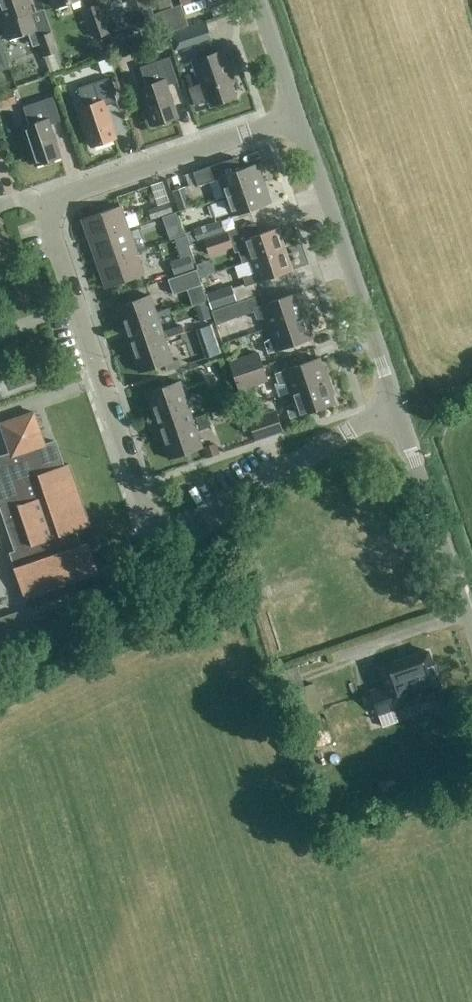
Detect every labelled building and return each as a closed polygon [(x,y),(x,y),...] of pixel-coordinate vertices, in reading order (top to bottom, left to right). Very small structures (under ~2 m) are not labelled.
[(37,24),(33,13),(33,12),(29,0),(0,0),(0,9),(4,20),(1,21),(8,41),(29,34),(33,47),(39,44),(44,57),(59,52),(52,31),(41,35),(37,24)] [(112,28),(126,24),(119,0),(104,0),(112,28)] [(149,0),(137,0),(141,11),(151,7),(149,0)] [(108,33),(99,4),(84,9),(94,38),(107,34),(107,33),(108,33)] [(115,52),(125,48),(120,34),(110,38),(115,52)] [(167,38),(156,41),(159,51),(170,48),(167,38)] [(8,68),(0,45),(0,71),(8,68)] [(211,106),(236,97),(231,82),(234,81),(224,51),(193,61),(201,87),(205,86),(211,106)] [(169,57),(140,67),(146,85),(141,87),(154,125),(178,117),(167,85),(178,82),(169,57)] [(123,70),(115,74),(127,94),(134,89),(123,70)] [(92,146),(116,138),(105,106),(117,102),(109,77),(78,88),(85,107),(79,108),(92,146)] [(53,97),(23,107),(30,125),(24,127),(37,165),(61,157),(50,125),(61,121),(53,97)] [(225,197),(263,184),(256,164),(241,169),(237,157),(196,171),(201,185),(219,179),(225,197)] [(270,204),(263,184),(225,197),(232,217),(270,204)] [(173,192),(180,211),(192,207),(185,188),(173,192)] [(173,212),(169,202),(148,209),(151,219),(173,212)] [(128,229),(120,206),(83,219),(91,242),(128,229)] [(224,232),(221,222),(185,233),(188,243),(224,232)] [(167,227),(171,239),(184,234),(180,223),(167,227)] [(285,249),(278,228),(230,244),(231,246),(232,248),(236,250),(238,250),(243,263),(285,249)] [(136,252),(128,229),(91,242),(98,265),(136,252)] [(207,254),(231,246),(230,244),(226,231),(202,239),(207,254)] [(285,249),(251,261),(255,273),(243,277),(246,286),(253,284),(292,271),(285,249)] [(136,252),(98,265),(107,288),(144,275),(136,252)] [(169,260),(173,274),(192,269),(187,254),(169,260)] [(169,280),(174,295),(202,286),(199,279),(197,271),(169,280)] [(253,284),(246,286),(232,291),(231,288),(206,297),(211,311),(257,295),(253,284)] [(259,294),(257,295),(211,311),(216,325),(253,312),(256,319),(265,319),(268,328),(307,315),(302,301),(300,301),(297,293),(263,305),(259,294)] [(150,295),(117,307),(125,329),(158,317),(150,295)] [(307,315),(268,328),(271,337),(264,342),(267,354),(313,338),(310,330),(312,329),(307,315)] [(158,317),(125,329),(132,350),(165,339),(158,317)] [(169,338),(180,334),(178,326),(167,330),(169,338)] [(173,361),(165,339),(132,350),(140,373),(164,364),(167,372),(181,367),(178,359),(173,361)] [(233,376),(261,367),(256,351),(228,361),(233,376)] [(291,394),(330,381),(325,366),(323,367),(320,358),(275,374),(279,385),(287,384),(291,394)] [(266,380),(261,367),(233,376),(238,390),(266,380)] [(260,384),(266,398),(277,394),(270,379),(260,384)] [(330,381),(291,394),(294,403),(286,407),(290,419),(335,404),(332,395),(334,394),(330,381)] [(154,415),(187,404),(180,382),(146,393),(154,415)] [(242,404),(239,395),(238,391),(225,395),(229,408),(242,404)] [(187,404),(154,415),(161,437),(195,425),(187,404)] [(20,566),(15,568),(25,598),(99,573),(88,543),(81,545),(76,530),(90,525),(69,464),(65,466),(56,440),(45,444),(34,412),(0,424),(10,453),(0,456),(0,508),(20,566)] [(198,424),(210,420),(207,413),(195,417),(198,424)] [(281,433),(277,421),(274,413),(249,421),(256,442),(281,433)] [(202,448),(195,425),(161,437),(169,459),(202,448)] [(202,448),(206,459),(219,455),(215,444),(202,448)] [(0,620),(0,646),(26,637),(19,614),(0,620)] [(412,703),(411,699),(441,688),(429,651),(381,668),(387,686),(371,692),(379,714),(412,703)]
